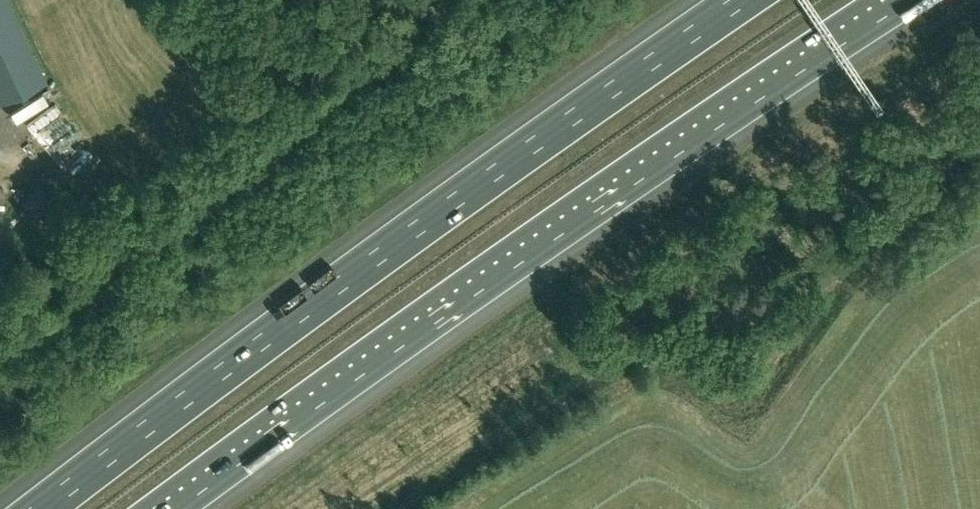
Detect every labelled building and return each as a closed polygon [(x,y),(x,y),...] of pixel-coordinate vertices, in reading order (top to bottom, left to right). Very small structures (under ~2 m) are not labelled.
[(44,76),(8,0),(0,0),(0,103),(35,86),(46,81),(44,76)]
